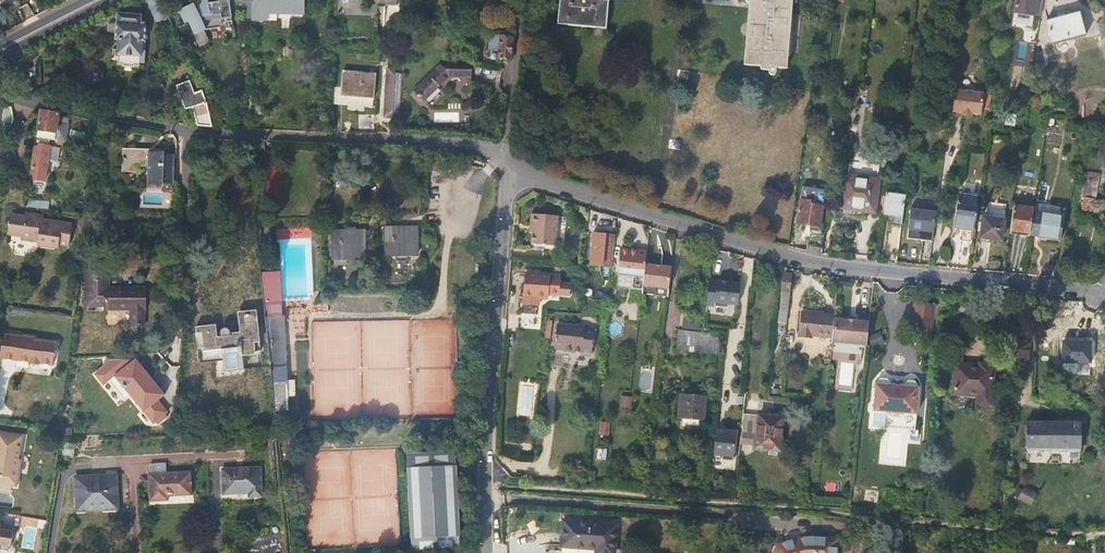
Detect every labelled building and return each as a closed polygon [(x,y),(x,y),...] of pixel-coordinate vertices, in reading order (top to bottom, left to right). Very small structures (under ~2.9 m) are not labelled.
[(179,11),(185,24),(189,22),(196,35),(206,29),(220,28),(222,24),(222,22),(232,20),(229,0),(226,0),(208,2),(208,0),(200,0),(201,6),(196,8),(194,4),(179,11)] [(242,17),(266,19),(267,13),(305,13),(305,0),(243,0),(243,2),(242,17)] [(558,25),(606,28),(609,0),(608,0),(559,0),(558,25)] [(743,0),(742,1),(742,2),(743,3),(743,4),(743,5),(744,5),(744,6),(744,7),(745,7),(746,7),(746,8),(747,8),(748,8),(748,9),(744,66),(760,67),(769,68),(769,71),(769,73),(769,74),(769,75),(770,75),(770,76),(771,76),(772,76),(773,76),(774,76),(775,75),(775,74),(776,74),(776,68),(787,69),(788,53),(791,53),(794,16),(791,15),(793,0),(743,0)] [(1013,13),(1040,17),(1042,0),(1015,0),(1013,13)] [(1079,13),(1046,21),(1051,45),(1084,37),(1079,13)] [(141,16),(117,16),(117,40),(120,40),(119,55),(121,56),(121,65),(125,65),(126,67),(136,68),(137,66),(142,66),(142,57),(144,55),(144,42),(147,42),(147,26),(141,26),(141,16)] [(490,34),(489,50),(498,51),(499,35),(490,34)] [(499,59),(511,61),(513,39),(501,37),(499,59)] [(415,90),(425,101),(452,76),(472,78),(473,64),(446,61),(415,90)] [(384,119),(393,119),(393,115),(396,73),(396,69),(388,69),(384,119)] [(342,71),(340,97),(372,100),(375,74),(342,71)] [(396,73),(393,115),(401,115),(403,73),(396,73)] [(192,107),(197,126),(213,128),(208,104),(203,92),(191,96),(196,107),(192,107)] [(984,95),(955,92),(953,113),(962,114),(962,116),(972,118),(972,116),(981,117),(984,95)] [(3,127),(11,126),(11,106),(2,106),(3,127)] [(70,114),(40,109),(38,129),(43,130),(55,131),(54,139),(66,141),(70,114)] [(1017,114),(1006,113),(1005,124),(1015,126),(1017,114)] [(359,118),(359,133),(372,133),(372,118),(359,118)] [(43,130),(38,129),(27,205),(40,207),(47,163),(49,148),(40,146),(41,138),(43,130)] [(49,148),(47,163),(57,164),(59,150),(49,148)] [(147,172),(147,178),(146,191),(162,192),(162,190),(172,191),(173,165),(164,165),(164,162),(149,161),(149,158),(121,157),(120,178),(131,178),(131,171),(147,172)] [(849,163),(847,177),(876,180),(878,167),(849,163)] [(1085,173),(1081,199),(1083,200),(1082,210),(1094,212),(1095,209),(1098,210),(1099,202),(1091,200),(1092,191),(1097,192),(1099,176),(1085,173)] [(847,177),(844,177),(839,215),(863,219),(864,213),(874,214),(878,181),(876,180),(847,177)] [(813,205),(822,207),(825,189),(802,186),(800,201),(813,202),(813,205)] [(953,229),(974,232),(976,219),(979,197),(958,194),(953,227),(953,229)] [(886,195),(884,216),(892,217),(890,227),(901,228),(905,198),(886,195)] [(813,202),(800,201),(796,224),(820,228),(822,207),(813,205),(813,202)] [(1038,215),(1059,218),(1060,209),(1039,206),(1038,215)] [(1009,230),(1029,234),(1032,210),(1012,207),(1009,230)] [(911,211),(907,240),(933,243),(936,214),(911,211)] [(989,212),(988,219),(1004,221),(1005,212),(991,211),(989,212)] [(25,215),(23,235),(27,235),(27,237),(49,240),(49,244),(59,246),(60,242),(69,243),(72,222),(62,221),(61,223),(53,222),(53,219),(38,217),(38,214),(26,212),(25,215)] [(560,215),(533,213),(532,224),(535,225),(534,244),(557,246),(560,215)] [(17,234),(23,235),(25,215),(17,214),(17,218),(13,219),(12,226),(15,230),(15,233),(17,234)] [(1030,236),(1060,241),(1063,218),(1059,218),(1038,215),(1033,214),(1030,236)] [(983,218),(981,238),(1001,241),(1004,221),(988,219),(983,218)] [(417,226),(384,227),(385,252),(417,251),(417,226)] [(366,230),(333,230),(334,256),(366,255),(366,230)] [(613,234),(593,232),(591,253),(593,253),(593,260),(599,260),(598,264),(610,265),(613,234)] [(644,275),(646,263),(647,248),(620,245),(618,272),(644,275)] [(1046,266),(1055,268),(1058,254),(1048,253),(1046,266)] [(146,286),(139,286),(110,287),(110,261),(86,261),(86,306),(104,305),(104,309),(130,309),(130,325),(146,324),(146,286)] [(643,285),(669,288),(672,266),(646,263),(644,275),(643,285)] [(552,274),(526,272),(524,295),(541,296),(541,299),(549,300),(550,294),(572,296),(572,284),(562,283),(562,277),(551,276),(552,274)] [(788,321),(792,273),(785,273),(784,290),(785,290),(785,295),(784,295),(782,321),(788,321)] [(740,284),(709,280),(706,304),(728,307),(729,304),(738,305),(740,284)] [(267,317),(276,411),(289,410),(281,316),(278,316),(277,300),(268,300),(269,317),(267,317)] [(934,303),(913,302),(911,330),(932,331),(934,303)] [(257,308),(238,309),(239,320),(229,321),(228,318),(226,317),(224,317),(222,317),(221,319),(220,321),(221,324),(218,325),(217,322),(197,324),(199,345),(222,343),(224,359),(243,357),(242,341),(261,339),(257,308)] [(810,333),(819,334),(821,313),(800,311),(798,334),(810,336),(810,333)] [(832,335),(834,316),(834,314),(821,312),(821,313),(819,334),(832,335)] [(705,328),(705,326),(704,326),(705,318),(687,316),(685,331),(704,333),(705,328)] [(832,339),(866,342),(869,318),(834,316),(832,335),(832,339)] [(721,319),(708,318),(708,325),(721,326),(721,319)] [(595,327),(556,324),(554,346),(564,346),(564,350),(592,353),(595,327)] [(718,330),(705,328),(704,333),(685,331),(670,329),(668,349),(719,354),(721,335),(717,334),(718,330)] [(1021,329),(1012,329),(1011,342),(1021,342),(1021,329)] [(880,331),(868,336),(873,347),(884,342),(880,331)] [(22,336),(4,333),(2,345),(1,355),(30,360),(30,362),(39,363),(39,362),(52,364),(56,341),(35,338),(35,335),(23,333),(22,336)] [(1092,342),(1062,341),(1063,369),(1092,370),(1092,342)] [(1021,342),(1011,342),(1010,364),(1027,365),(1028,343),(1021,342)] [(136,358),(104,360),(105,366),(95,374),(104,385),(115,376),(155,423),(169,411),(160,400),(166,394),(136,358)] [(979,365),(955,364),(953,392),(977,393),(977,404),(992,405),(994,363),(980,363),(979,365)] [(917,414),(919,392),(920,386),(919,386),(918,384),(916,381),(909,380),(906,383),(906,385),(905,384),(905,385),(890,383),(891,380),(889,378),(881,377),(878,380),(878,382),(876,382),(874,410),(886,411),(891,416),(899,417),(904,413),(904,412),(917,414)] [(633,396),(621,395),(620,408),(631,409),(633,396)] [(693,415),(702,416),(704,397),(682,395),(680,413),(693,415)] [(885,426),(886,411),(874,410),(872,425),(885,426)] [(756,444),(759,415),(744,413),(741,443),(756,444)] [(783,417),(759,415),(756,444),(756,447),(780,450),(783,417)] [(1080,450),(1081,420),(1027,419),(1026,448),(1080,450)] [(600,421),(600,435),(610,436),(610,421),(600,421)] [(722,459),(733,460),(734,455),(736,431),(716,429),(714,453),(723,454),(722,459)] [(12,486),(18,487),(22,460),(19,460),(23,436),(0,432),(0,477),(1,477),(0,483),(0,484),(12,486)] [(598,447),(597,459),(607,460),(608,448),(598,447)] [(455,451),(408,452),(410,550),(459,549),(455,451)] [(260,467),(224,469),(225,493),(250,492),(250,496),(261,495),(260,467)] [(149,484),(149,501),(168,501),(168,497),(192,495),(191,471),(151,473),(151,483),(149,484)] [(76,477),(77,510),(119,509),(117,475),(76,477)] [(1032,505),(1038,492),(1024,485),(1018,498),(1032,505)] [(596,552),(615,552),(617,523),(562,519),(561,546),(596,548),(596,552)] [(11,548),(14,532),(1,530),(2,523),(0,523),(0,546),(11,548)] [(242,534),(243,552),(280,552),(278,530),(242,534)] [(838,538),(826,538),(807,538),(791,539),(781,542),(777,544),(773,547),(772,551),(773,552),(837,552),(838,538)]
